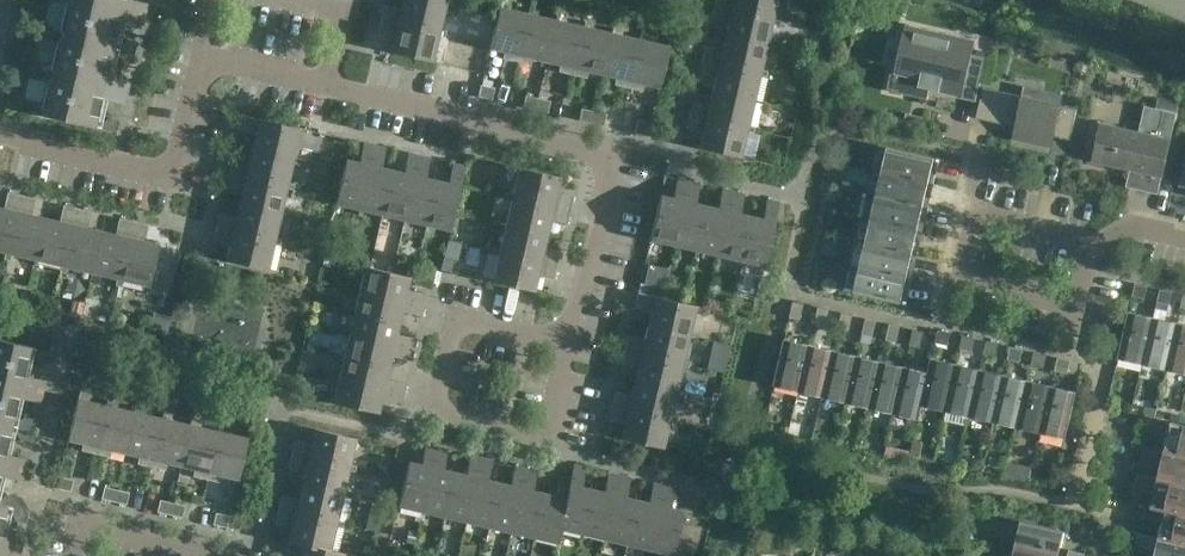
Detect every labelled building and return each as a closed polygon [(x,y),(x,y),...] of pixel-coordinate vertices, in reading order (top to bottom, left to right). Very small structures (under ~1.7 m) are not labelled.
[(144,14),(86,0),(69,0),(61,35),(112,47),(119,49),(120,44),(125,21),(142,24),(144,14)] [(144,14),(147,3),(133,0),(86,0),(144,14)] [(445,4),(428,0),(403,0),(400,12),(394,10),(395,7),(384,5),(381,19),(445,33),(446,31),(439,29),(445,4)] [(715,2),(779,17),(779,15),(773,13),(776,0),(715,0),(715,2)] [(778,21),(779,17),(715,2),(712,17),(722,20),(723,16),(729,18),(725,35),(766,44),(771,19),(778,21)] [(516,61),(527,14),(498,7),(489,47),(507,51),(505,58),(503,57),(502,58),(516,61)] [(546,61),(555,20),(527,14),(516,61),(531,65),(531,63),(528,63),(530,57),(546,61)] [(445,36),(445,33),(381,19),(378,33),(388,35),(389,32),(395,34),(391,52),(432,61),(438,35),(445,36)] [(572,74),(583,27),(555,20),(546,61),(563,64),(561,71),(559,70),(559,71),(572,74)] [(972,116),(973,117),(987,57),(971,53),(973,41),(971,40),(971,41),(955,37),(955,36),(938,33),(938,34),(915,28),(915,27),(908,26),(908,28),(910,29),(905,53),(902,53),(898,71),(893,70),(894,66),(893,65),(887,90),(928,99),(931,85),(942,87),(941,90),(961,95),(963,87),(978,91),(972,116)] [(602,73),(611,33),(583,27),(572,74),(586,78),(587,76),(584,76),(586,70),(602,73)] [(628,87),(639,40),(611,33),(602,73),(619,77),(617,83),(614,83),(614,84),(628,87)] [(119,49),(112,47),(61,35),(52,74),(126,92),(129,81),(112,77),(117,54),(119,49)] [(760,69),(766,44),(725,35),(721,51),(715,50),(716,47),(705,45),(702,58),(766,73),(767,71),(760,69)] [(120,44),(119,49),(134,52),(137,42),(127,39),(120,44)] [(668,46),(639,40),(628,87),(642,91),(643,90),(640,89),(641,83),(659,87),(668,46)] [(131,63),(134,52),(119,49),(117,54),(122,61),(131,63)] [(467,68),(482,72),(485,59),(470,56),(467,68)] [(765,76),(766,73),(702,58),(699,73),(709,75),(710,72),(716,73),(712,90),(753,100),(759,75),(765,76)] [(124,102),(126,92),(52,74),(43,114),(101,128),(102,122),(107,99),(124,102)] [(494,88),(481,85),(478,96),(491,99),(494,88)] [(984,87),(977,117),(1016,126),(1012,139),(1052,148),(1055,136),(1071,139),(1078,108),(1062,105),(1064,94),(1025,85),(1023,96),(984,87)] [(747,125),(753,100),(712,90),(708,107),(702,106),(703,103),(692,100),(689,114),(753,129),(754,127),(747,125)] [(535,109),(538,98),(525,95),(523,106),(535,109)] [(550,100),(538,98),(535,109),(547,112),(550,100)] [(1093,160),(1130,169),(1126,186),(1138,188),(1159,193),(1178,112),(1145,105),(1139,131),(1102,122),(1093,160)] [(591,122),(593,111),(581,108),(578,119),(591,122)] [(606,113),(593,111),(591,122),(603,125),(606,113)] [(256,131),(252,148),(293,157),(299,132),(306,133),(307,130),(242,114),(239,129),(249,132),(250,129),(256,131)] [(753,132),(753,129),(689,114),(686,129),(696,131),(697,128),(703,129),(699,147),(739,157),(745,131),(753,132)] [(116,132),(118,120),(109,117),(102,122),(101,128),(116,132)] [(648,136),(650,124),(637,121),(634,132),(648,136)] [(359,209),(374,145),(364,143),(359,162),(346,159),(336,204),(359,209)] [(888,148),(883,170),(929,181),(935,159),(941,160),(941,158),(879,144),(878,146),(888,148)] [(382,214),(392,170),(381,168),(386,148),(374,145),(359,209),(382,214)] [(287,182),(293,157),(252,148),(249,165),(242,164),(243,160),(232,158),(229,172),(294,187),(294,184),(287,182)] [(404,220),(419,156),(408,153),(404,173),(392,170),(382,214),(404,220)] [(426,225),(437,180),(426,178),(430,158),(419,156),(404,220),(426,225)] [(449,183),(437,180),(426,225),(451,230),(465,166),(453,164),(449,183)] [(506,192),(506,195),(570,210),(573,196),(563,193),(562,196),(556,195),(560,177),(520,168),(513,194),(506,192)] [(924,205),(929,181),(883,170),(878,194),(924,205)] [(293,190),(294,187),(229,172),(226,186),(237,188),(237,185),(243,187),(240,203),(280,213),(286,188),(293,190)] [(674,244),(689,181),(677,178),(673,198),(660,195),(650,239),(674,244)] [(696,250),(706,206),(695,203),(700,183),(689,181),(674,244),(696,250)] [(718,255),(733,191),(722,188),(718,208),(706,206),(696,250),(718,255)] [(741,260),(751,216),(740,214),(744,193),(733,191),(718,255),(741,260)] [(924,205),(878,194),(865,191),(859,215),(872,218),(918,229),(924,205)] [(21,196),(7,192),(5,203),(7,203),(6,209),(0,208),(0,251),(5,252),(4,259),(6,259),(21,196)] [(567,224),(570,210),(506,195),(505,198),(512,199),(506,224),(547,234),(550,217),(557,218),(556,222),(567,224)] [(36,259),(45,219),(29,215),(30,208),(33,209),(36,199),(21,196),(6,259),(9,260),(11,253),(36,259)] [(763,219),(751,216),(741,260),(765,265),(779,201),(767,199),(763,219)] [(274,238),(280,213),(240,203),(235,221),(229,219),(230,217),(220,214),(216,228),(281,243),(282,240),(274,238)] [(62,273),(77,208),(63,205),(61,215),(64,216),(62,223),(45,219),(36,259),(61,265),(59,272),(62,273)] [(91,272),(101,232),(84,228),(86,221),(89,222),(91,212),(77,208),(62,273),(65,273),(66,266),(91,272)] [(118,285),(133,221),(119,218),(116,229),(119,229),(118,235),(101,232),(91,272),(116,278),(115,285),(118,285)] [(913,253),(918,229),(872,218),(866,242),(913,253)] [(147,225),(133,221),(118,285),(121,286),(122,280),(147,285),(146,292),(167,297),(176,259),(156,255),(158,245),(140,241),(142,234),(145,235),(147,225)] [(543,251),(547,234),(506,224),(500,250),(493,248),(492,251),(557,266),(560,252),(550,249),(549,252),(543,251)] [(280,246),(281,243),(216,228),(213,242),(224,244),(224,241),(230,243),(226,261),(267,270),(273,244),(280,246)] [(825,238),(821,254),(836,257),(840,242),(825,238)] [(913,253),(866,242),(858,240),(852,264),(861,266),(861,267),(907,277),(913,253)] [(554,280),(557,266),(492,251),(492,254),(499,255),(493,281),(534,291),(538,273),(544,275),(543,277),(553,280),(554,280)] [(443,257),(440,270),(452,272),(455,259),(443,257)] [(366,266),(360,289),(424,304),(426,294),(407,289),(409,277),(366,266)] [(902,299),(907,277),(861,267),(855,289),(846,287),(845,289),(907,303),(908,301),(902,299)] [(1145,297),(1148,285),(1136,283),(1133,295),(1145,297)] [(1173,291),(1161,288),(1158,300),(1170,304),(1173,291)] [(421,316),(424,304),(360,289),(355,312),(399,322),(401,312),(421,316)] [(702,307),(638,292),(634,308),(645,310),(646,307),(652,308),(648,325),(689,335),(694,310),(701,311),(702,307)] [(73,299),(70,313),(82,316),(85,302),(73,299)] [(804,304),(794,301),(790,317),(800,319),(804,304)] [(829,310),(819,307),(815,322),(825,325),(829,310)] [(1143,363),(1154,316),(1129,311),(1119,357),(1143,363)] [(396,334),(399,322),(355,312),(350,334),(414,349),(416,338),(396,334)] [(853,315),(843,313),(842,313),(839,328),(849,330),(853,315)] [(1167,368),(1178,322),(1154,316),(1143,363),(1167,368)] [(873,336),(876,320),(866,318),(863,333),(873,336)] [(1178,322),(1167,368),(1184,373),(1184,324),(1178,322)] [(897,341),(900,326),(890,323),(887,339),(897,341)] [(683,360),(689,335),(648,325),(644,342),(638,341),(638,337),(628,335),(625,349),(689,364),(690,361),(683,360)] [(924,331),(914,329),(910,344),(920,346),(924,331)] [(948,344),(951,332),(938,329),(936,342),(948,344)] [(411,360),(414,349),(350,334),(345,356),(389,366),(391,356),(411,360)] [(973,350),(976,338),(964,335),(961,347),(973,350)] [(715,337),(709,364),(728,368),(734,341),(715,337)] [(798,390),(809,344),(785,338),(774,385),(798,390)] [(32,430),(35,419),(25,416),(18,421),(23,398),(40,402),(45,380),(28,376),(34,353),(39,360),(48,363),(51,351),(0,339),(0,423),(32,430)] [(997,355),(999,343),(987,340),(984,353),(997,355)] [(822,396),(833,349),(809,344),(798,390),(822,396)] [(1021,361),(1024,349),(1011,346),(1008,358),(1021,361)] [(689,367),(689,364),(625,349),(622,363),(632,366),(633,363),(639,364),(635,381),(676,391),(681,365),(689,367)] [(846,401),(857,355),(833,349),(822,396),(846,401)] [(1048,354),(1035,351),(1032,364),(1045,366),(1048,354)] [(870,407),(881,360),(857,355),(846,401),(870,407)] [(386,378),(389,366),(345,356),(340,379),(403,393),(406,383),(386,378)] [(946,410),(956,363),(932,357),(929,371),(918,418),(920,418),(923,404),(946,410)] [(1068,372),(1071,360),(1059,357),(1056,369),(1068,372)] [(894,412),(905,366),(881,360),(870,407),(894,412)] [(970,415),(980,368),(956,363),(946,410),(944,419),(968,425),(970,415)] [(918,418),(929,371),(905,366),(894,412),(918,418)] [(994,421),(1005,374),(980,368),(970,415),(994,421)] [(1018,426),(1029,379),(1005,374),(994,421),(1018,426)] [(400,405),(403,393),(340,379),(334,402),(378,412),(381,400),(400,405)] [(1042,432),(1053,385),(1029,379),(1018,426),(1042,432)] [(670,416),(676,391),(635,381),(631,398),(625,396),(625,393),(615,391),(612,404),(676,419),(677,417),(670,416)] [(1077,391),(1053,385),(1042,432),(1065,437),(1063,446),(1067,447),(1069,438),(1067,437),(1077,391)] [(95,453),(107,405),(77,398),(68,439),(86,443),(84,450),(81,449),(81,450),(95,453)] [(676,423),(676,419),(612,404),(609,419),(619,421),(620,418),(626,420),(622,438),(662,447),(669,421),(676,423)] [(125,452),(135,412),(107,405),(95,453),(109,457),(110,456),(107,455),(108,448),(125,452)] [(151,466),(162,418),(135,412),(125,452),(142,456),(141,462),(138,462),(137,463),(151,466)] [(1165,450),(1184,454),(1184,423),(1172,420),(1171,422),(1151,417),(1148,430),(1161,434),(1162,432),(1169,434),(1165,450)] [(181,465),(190,425),(162,418),(151,466),(165,469),(166,468),(163,468),(164,461),(181,465)] [(25,470),(27,459),(10,455),(16,431),(20,439),(30,441),(32,430),(0,423),(0,506),(6,508),(7,506),(13,508),(12,510),(27,514),(28,513),(17,497),(7,494),(0,499),(5,476),(22,480),(25,470)] [(207,479),(218,431),(190,425),(181,465),(198,469),(197,476),(194,475),(193,476),(207,479)] [(295,440),(291,454),(355,469),(356,466),(349,464),(356,438),(315,428),(310,447),(304,445),(305,442),(295,440)] [(247,438),(218,431),(207,479),(221,483),(221,481),(218,481),(220,474),(237,478),(247,438)] [(911,451),(910,457),(920,459),(923,443),(913,441),(911,451)] [(422,510),(436,447),(426,444),(421,464),(409,461),(398,505),(422,510)] [(1165,450),(1144,445),(1141,458),(1155,462),(1155,460),(1162,462),(1158,477),(1184,484),(1184,454),(1165,450)] [(887,446),(885,456),(894,457),(896,448),(887,446)] [(443,515),(454,472),(443,469),(448,450),(436,447),(422,510),(443,515)] [(355,471),(355,469),(291,454),(288,468),(298,470),(299,467),(305,469),(301,486),(342,495),(348,469),(355,471)] [(466,521),(481,457),(470,455),(466,475),(454,472),(443,515),(466,521)] [(489,526),(499,482),(488,480),(492,460),(481,457),(466,521),(489,526)] [(1007,460),(1003,477),(1027,482),(1031,466),(1007,460)] [(583,533),(593,489),(581,486),(585,467),(574,464),(570,478),(572,478),(560,528),(562,528),(583,533)] [(511,531),(525,468),(515,465),(510,485),(499,482),(489,526),(511,531)] [(534,536),(544,493),(532,490),(537,470),(525,468),(511,531),(534,536)] [(605,538),(620,475),(608,472),(603,492),(593,489),(583,533),(605,538)] [(1158,477),(1138,473),(1135,486),(1149,489),(1149,488),(1156,489),(1152,505),(1184,513),(1184,484),(1158,477)] [(627,543),(638,499),(626,497),(631,477),(620,475),(605,538),(627,543)] [(73,479),(59,476),(57,488),(70,491),(73,479)] [(572,478),(570,478),(560,476),(556,496),(544,493),(534,536),(558,542),(562,528),(560,528),(572,478)] [(650,548),(664,485),(653,482),(649,502),(638,499),(627,543),(650,548)] [(664,485),(650,548),(672,554),(672,555),(693,555),(700,528),(680,523),(683,510),(671,507),(675,487),(664,485)] [(113,501),(116,489),(104,486),(101,499),(113,501)] [(336,520),(342,495),(301,486),(297,503),(291,501),(292,498),(282,496),(278,509),(342,525),(343,521),(336,520)] [(128,492),(116,489),(113,501),(126,504),(128,492)] [(169,514),(172,502),(160,499),(157,511),(169,514)] [(184,505),(172,502),(169,514),(182,517),(184,505)] [(1152,505),(1145,504),(1142,517),(1156,521),(1156,519),(1163,521),(1159,537),(1184,542),(1184,513),(1152,505)] [(0,506),(0,555),(20,555),(23,540),(6,536),(12,513),(15,520),(25,522),(27,514),(12,510),(13,508),(7,506),(6,508),(0,506)] [(342,527),(342,525),(278,509),(275,523),(285,526),(286,523),(292,525),(288,542),(302,546),(302,544),(329,551),(329,549),(335,525),(342,527)] [(226,527),(229,516),(215,512),(213,524),(226,527)] [(1015,549),(1043,555),(1059,555),(1065,531),(1021,521),(1015,549)] [(409,529),(406,541),(414,543),(416,531),(409,529)] [(1159,537),(1132,530),(1129,544),(1149,548),(1149,547),(1156,549),(1155,555),(1184,555),(1184,542),(1159,537)] [(329,549),(329,551),(302,544),(302,546),(299,555),(343,555),(344,553),(329,549)]
